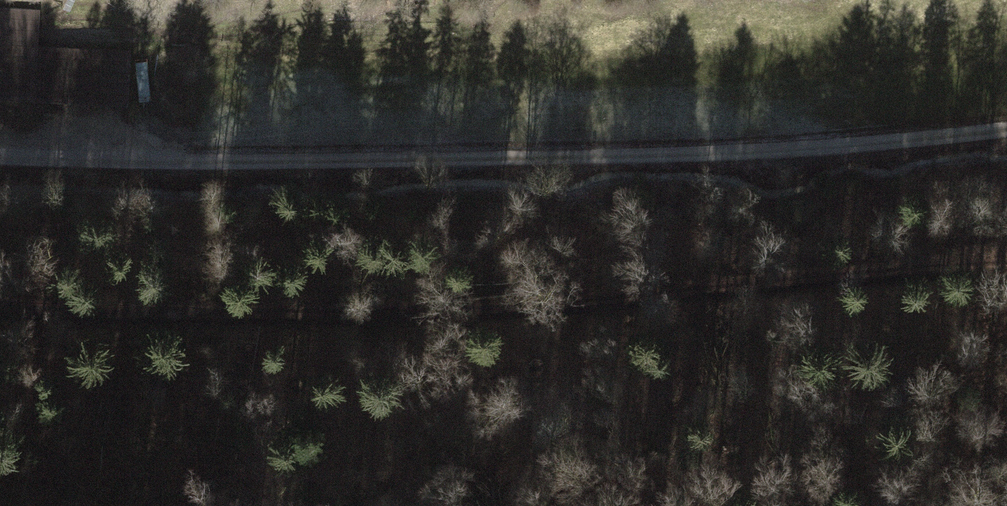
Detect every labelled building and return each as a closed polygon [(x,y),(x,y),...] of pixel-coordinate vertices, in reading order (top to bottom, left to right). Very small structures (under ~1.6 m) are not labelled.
[(0,47),(0,98),(6,98),(6,97),(125,103),(127,54),(0,47)]
